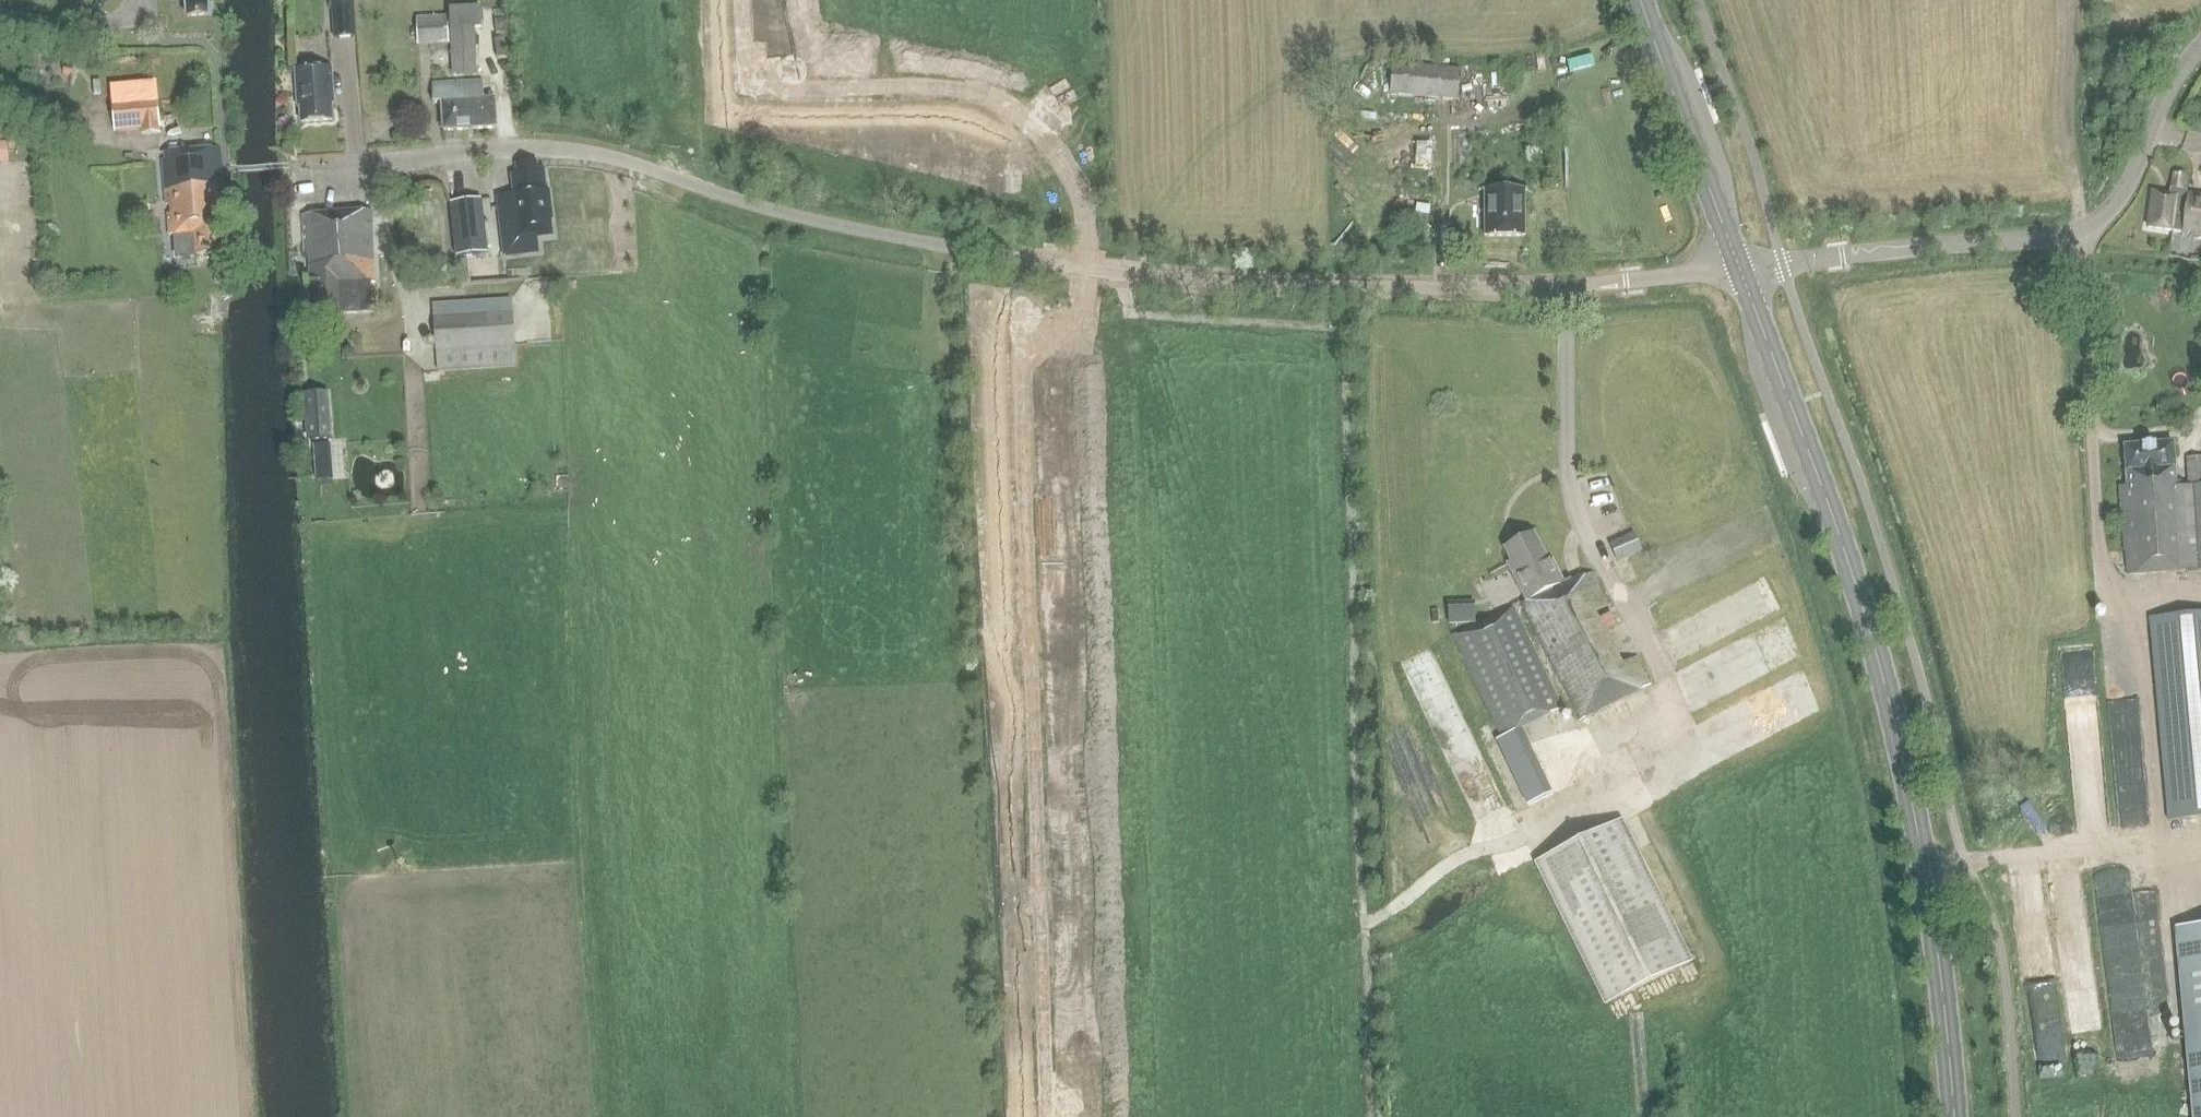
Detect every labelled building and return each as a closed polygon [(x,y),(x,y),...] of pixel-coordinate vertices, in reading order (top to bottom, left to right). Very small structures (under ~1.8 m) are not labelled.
[(212,4),(212,0),(186,0),(187,17),(209,16),(208,4),(212,4)] [(334,39),(357,37),(355,0),(332,0),(334,39)] [(482,29),(481,8),(450,9),(453,76),(477,75),(475,30),(482,29)] [(449,44),(448,17),(416,18),(418,46),(449,44)] [(496,60),(507,59),(505,40),(495,41),(496,60)] [(1460,70),(1392,64),(1389,96),(1457,102),(1460,70)] [(299,72),(300,109),(303,109),(303,124),(335,122),(334,97),(336,97),(335,70),(299,72)] [(443,131),(496,128),(494,100),(483,100),(482,82),(432,84),(433,104),(442,103),(443,131)] [(160,134),(157,98),(113,102),(115,133),(141,131),(141,136),(160,134)] [(1416,158),(1431,159),(1432,145),(1417,144),(1416,158)] [(164,215),(166,236),(193,234),(194,255),(221,253),(219,213),(224,213),(221,156),(162,162),(165,207),(168,207),(169,214),(164,215)] [(549,192),(547,193),(545,171),(538,171),(537,163),(516,165),(517,173),(511,174),(512,178),(514,196),(498,198),(501,221),(510,220),(512,243),(554,239),(550,204),(549,192)] [(2185,233),(2185,232),(2195,234),(2195,237),(2200,237),(2200,198),(2186,196),(2186,191),(2182,191),(2184,177),(2174,176),(2171,196),(2154,193),(2149,228),(2185,233)] [(1525,237),(1525,190),(1486,191),(1487,237),(1525,237)] [(480,200),(450,204),(455,256),(486,252),(480,200)] [(372,314),(371,283),(374,282),(371,212),(337,214),(342,315),(372,314)] [(342,315),(337,214),(303,216),(305,256),(309,255),(309,273),(306,274),(306,290),(313,290),(314,316),(342,315)] [(492,285),(493,298),(511,297),(510,284),(492,285)] [(516,367),(512,300),(433,305),(437,372),(516,367)] [(332,440),(328,392),(304,394),(307,442),(332,440)] [(2200,571),(2200,486),(2184,487),(2183,482),(2175,482),(2173,443),(2123,447),(2125,485),(2120,485),(2126,576),(2200,571)] [(2186,459),(2188,485),(2200,484),(2200,458),(2186,459)] [(1527,604),(1565,585),(1554,562),(1549,564),(1534,533),(1503,548),(1503,549),(1510,562),(1507,565),(1527,604)] [(1618,539),(1623,558),(1650,552),(1645,533),(1618,539)] [(1485,621),(1484,604),(1455,605),(1456,623),(1485,621)] [(2149,619),(2168,821),(2200,818),(2200,614),(2149,619)] [(1471,726),(1443,661),(1414,673),(1443,738),(1471,726)] [(2075,745),(2103,744),(2101,683),(2073,684),(2075,745)] [(2119,781),(2148,780),(2145,702),(2116,703),(2119,781)] [(1697,968),(1639,820),(1547,856),(1605,1004),(1697,968)] [(2174,929),(2191,1116),(2200,1116),(2200,926),(2174,929)]
